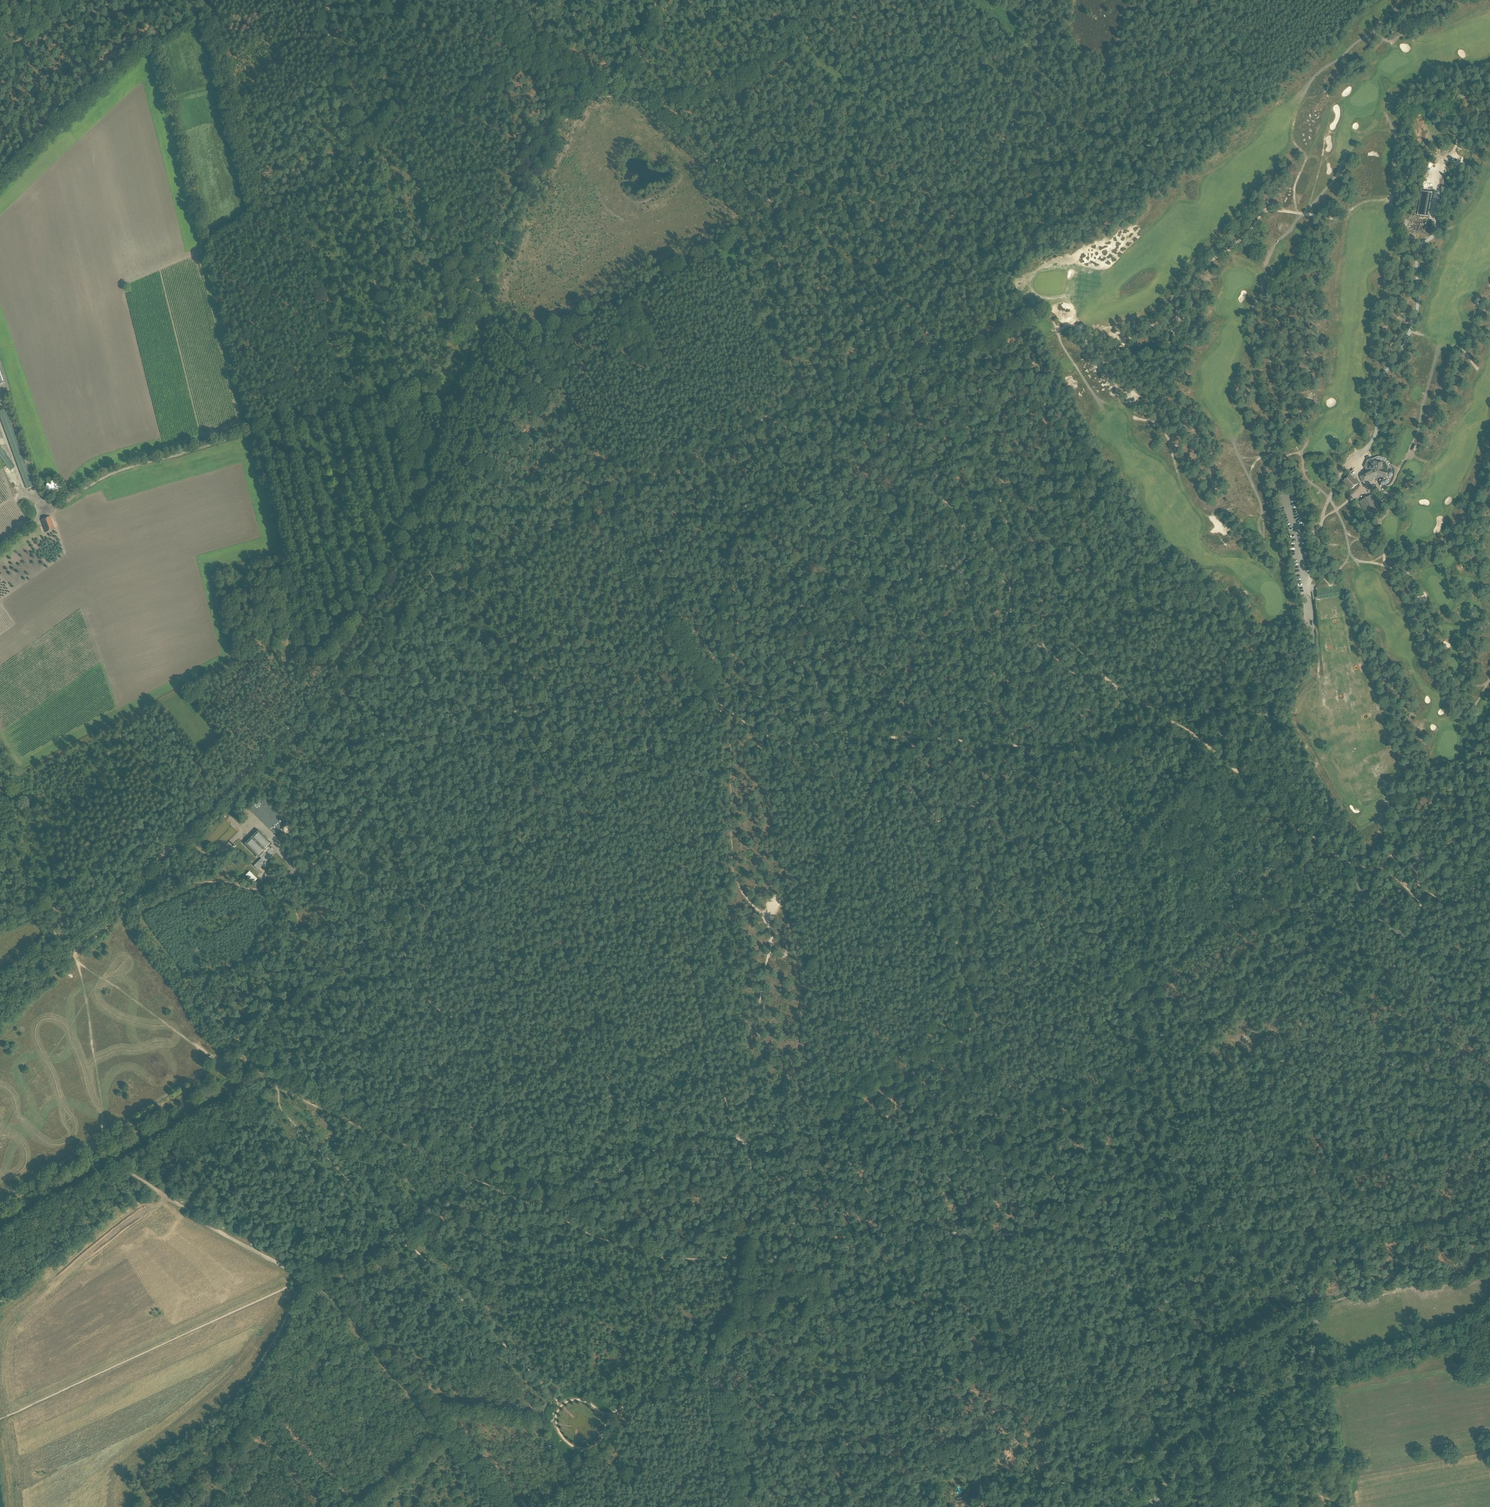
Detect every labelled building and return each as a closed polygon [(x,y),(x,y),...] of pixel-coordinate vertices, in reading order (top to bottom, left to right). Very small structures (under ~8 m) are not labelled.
[(1428,162),(1424,184),(1432,186),(1435,164),(1428,162)] [(1421,191),(1417,214),(1417,215),(1428,217),(1429,214),(1433,192),(1429,191),(1429,192),(1421,191)] [(10,470),(15,467),(0,446),(0,456),(10,470)] [(1363,466),(1367,472),(1360,477),(1362,482),(1378,477),(1380,478),(1380,483),(1380,484),(1381,484),(1383,485),(1384,485),(1384,484),(1386,484),(1387,484),(1387,483),(1388,483),(1388,482),(1389,482),(1390,481),(1390,480),(1391,479),(1391,477),(1392,476),(1392,475),(1392,474),(1392,473),(1392,472),(1392,471),(1392,470),(1392,468),(1392,467),(1391,467),(1392,467),(1392,466),(1391,467),(1390,464),(1391,464),(1390,464),(1386,458),(1381,456),(1378,456),(1366,460),(1363,466)] [(1358,483),(1350,474),(1343,481),(1351,490),(1358,483)] [(47,494),(49,496),(51,497),(54,497),(57,497),(59,495),(61,494),(62,492),(62,489),(62,487),(61,485),(59,483),(57,481),(54,481),(52,481),(50,481),(48,483),(47,485),(46,487),(46,489),(46,490),(46,492),(47,494)] [(1373,494),(1359,502),(1362,507),(1368,518),(1382,511),(1373,494)] [(51,516),(41,520),(45,533),(55,529),(51,516)] [(287,823),(262,797),(251,809),(276,834),(287,823)] [(262,858),(254,866),(258,870),(263,865),(266,868),(269,865),(266,862),(276,852),(272,847),(271,849),(269,847),(272,844),(259,830),(245,844),(258,858),(260,856),(262,858)] [(249,871),(246,875),(253,883),(257,879),(249,871)]
